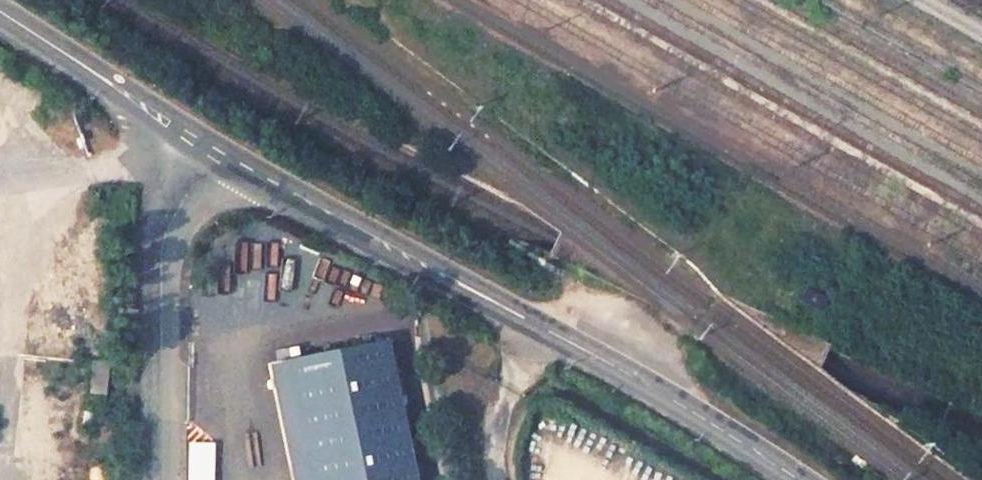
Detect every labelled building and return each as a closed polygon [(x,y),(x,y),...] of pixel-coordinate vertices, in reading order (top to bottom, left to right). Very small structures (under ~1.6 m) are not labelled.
[(824,297),(805,287),(797,301),(817,311),(824,297)] [(282,364),(306,479),(414,479),(387,342),(282,364)] [(93,363),(91,394),(104,394),(105,364),(93,363)] [(80,393),(53,391),(46,441),(74,445),(80,393)] [(49,458),(47,479),(93,479),(94,463),(49,458)] [(275,477),(276,479),(298,479),(296,471),(275,477)]
